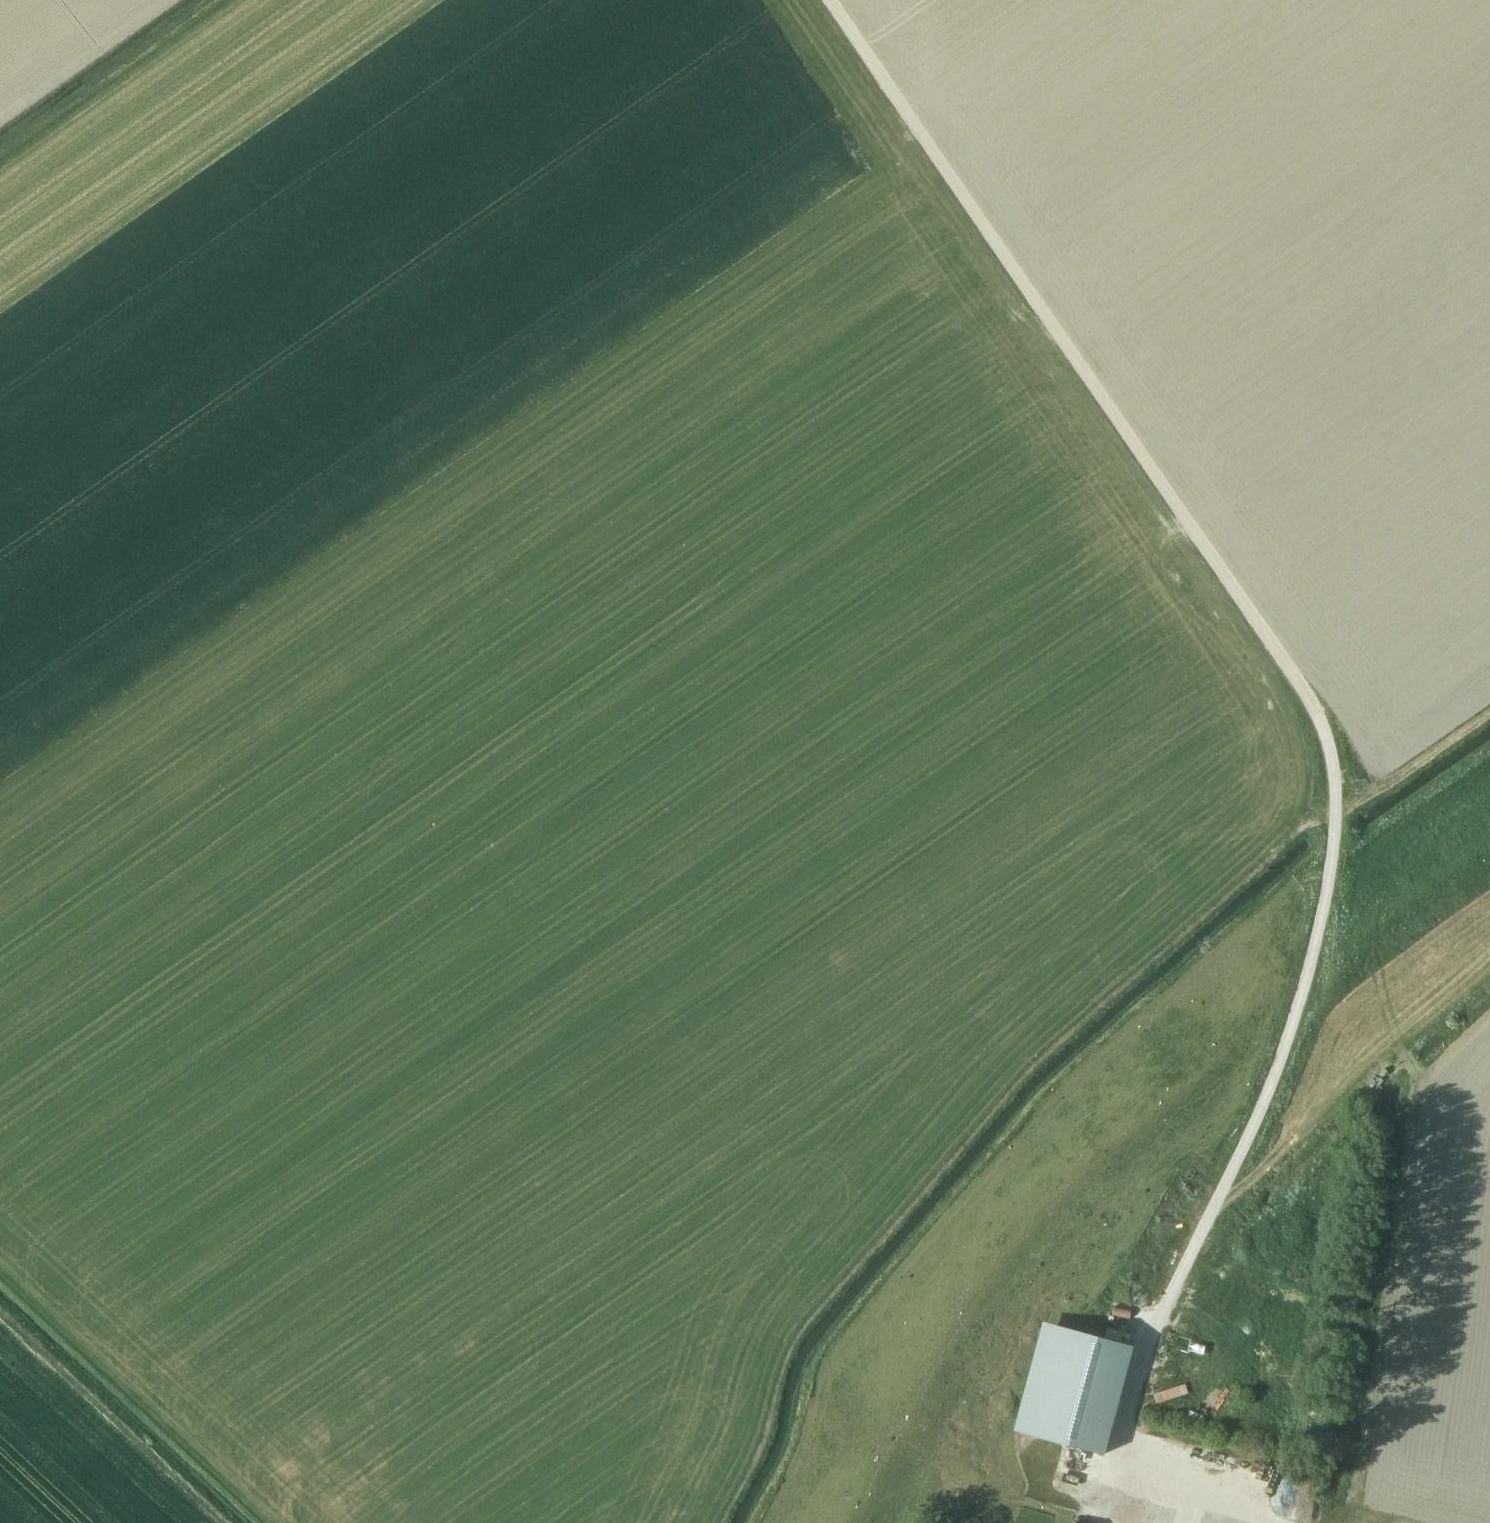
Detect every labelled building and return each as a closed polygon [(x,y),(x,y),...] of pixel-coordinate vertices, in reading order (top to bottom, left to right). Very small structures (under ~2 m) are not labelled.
[(1103,1454),(1133,1346),(1063,1327),(1033,1435),(1103,1454)]
